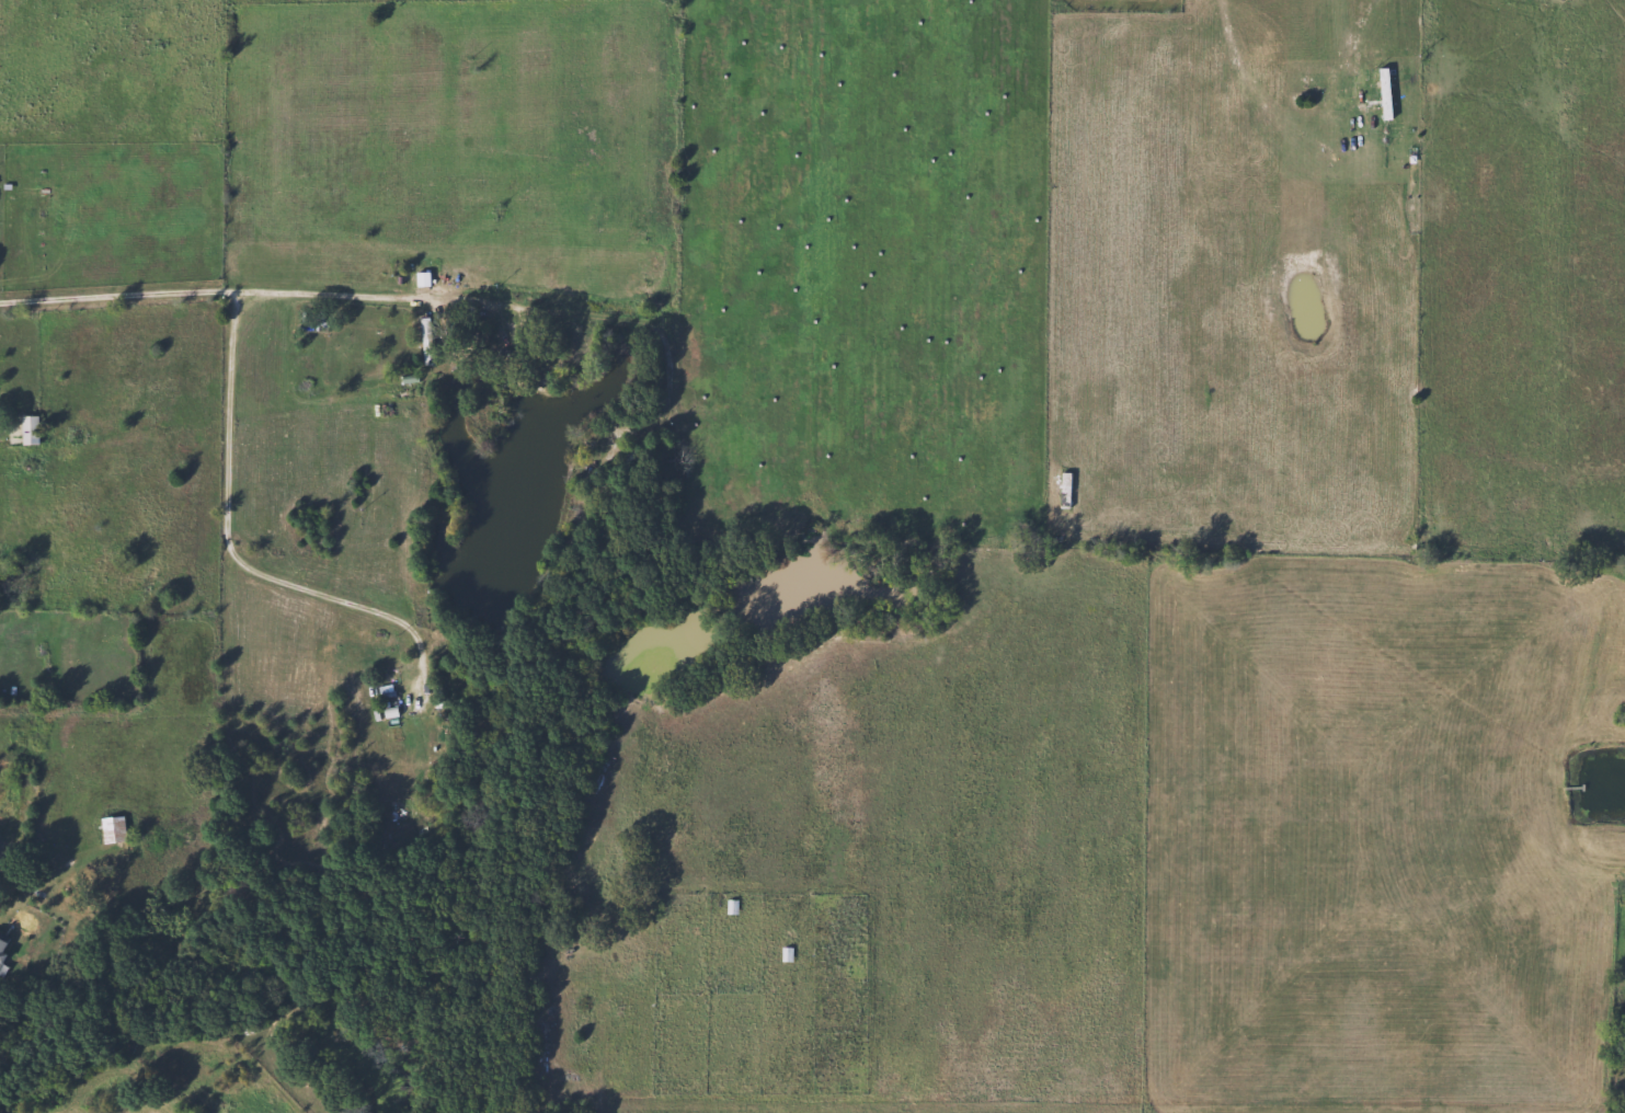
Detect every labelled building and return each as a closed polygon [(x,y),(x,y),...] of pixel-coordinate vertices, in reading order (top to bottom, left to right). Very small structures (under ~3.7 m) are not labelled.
[(419,363),(417,318),(426,318),(427,354),(423,354),(423,362),(419,363)] [(34,415),(34,443),(16,443),(16,415),(34,415)] [(1068,507),(1057,507),(1057,471),(1068,471),(1068,507)] [(122,841),(99,845),(95,817),(118,815),(122,841)]
